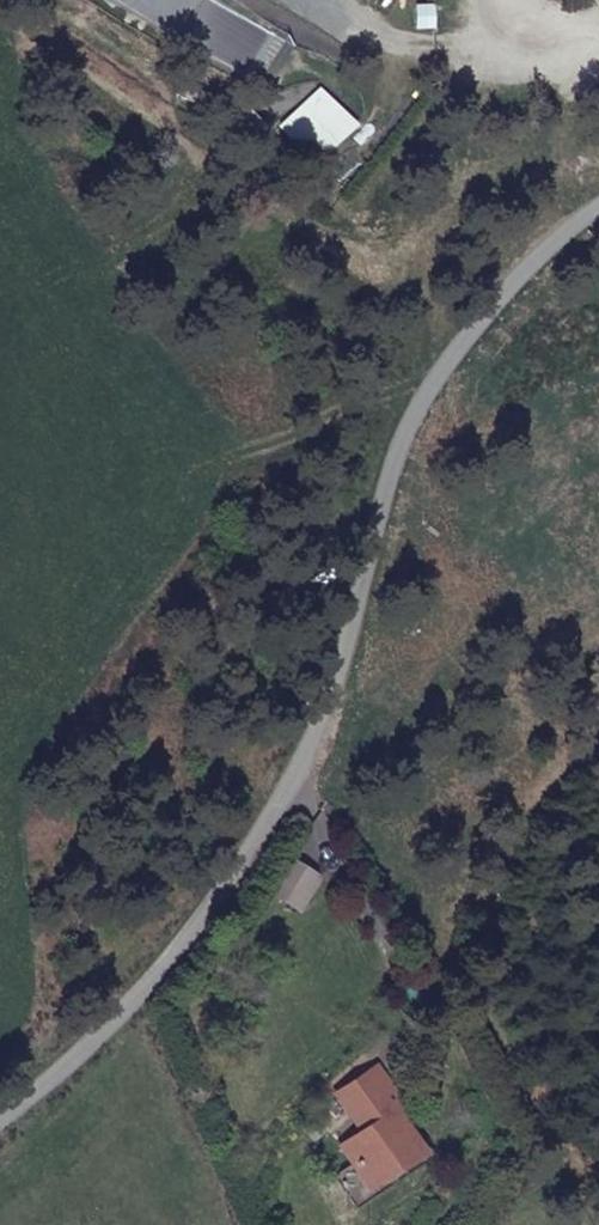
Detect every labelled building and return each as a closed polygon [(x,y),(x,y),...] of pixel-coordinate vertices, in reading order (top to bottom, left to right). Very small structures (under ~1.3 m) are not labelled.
[(307,901),(325,867),(295,850),(294,849),(275,882),(307,901)] [(392,1101),(345,1141),(368,1174),(417,1138),(392,1101)]
